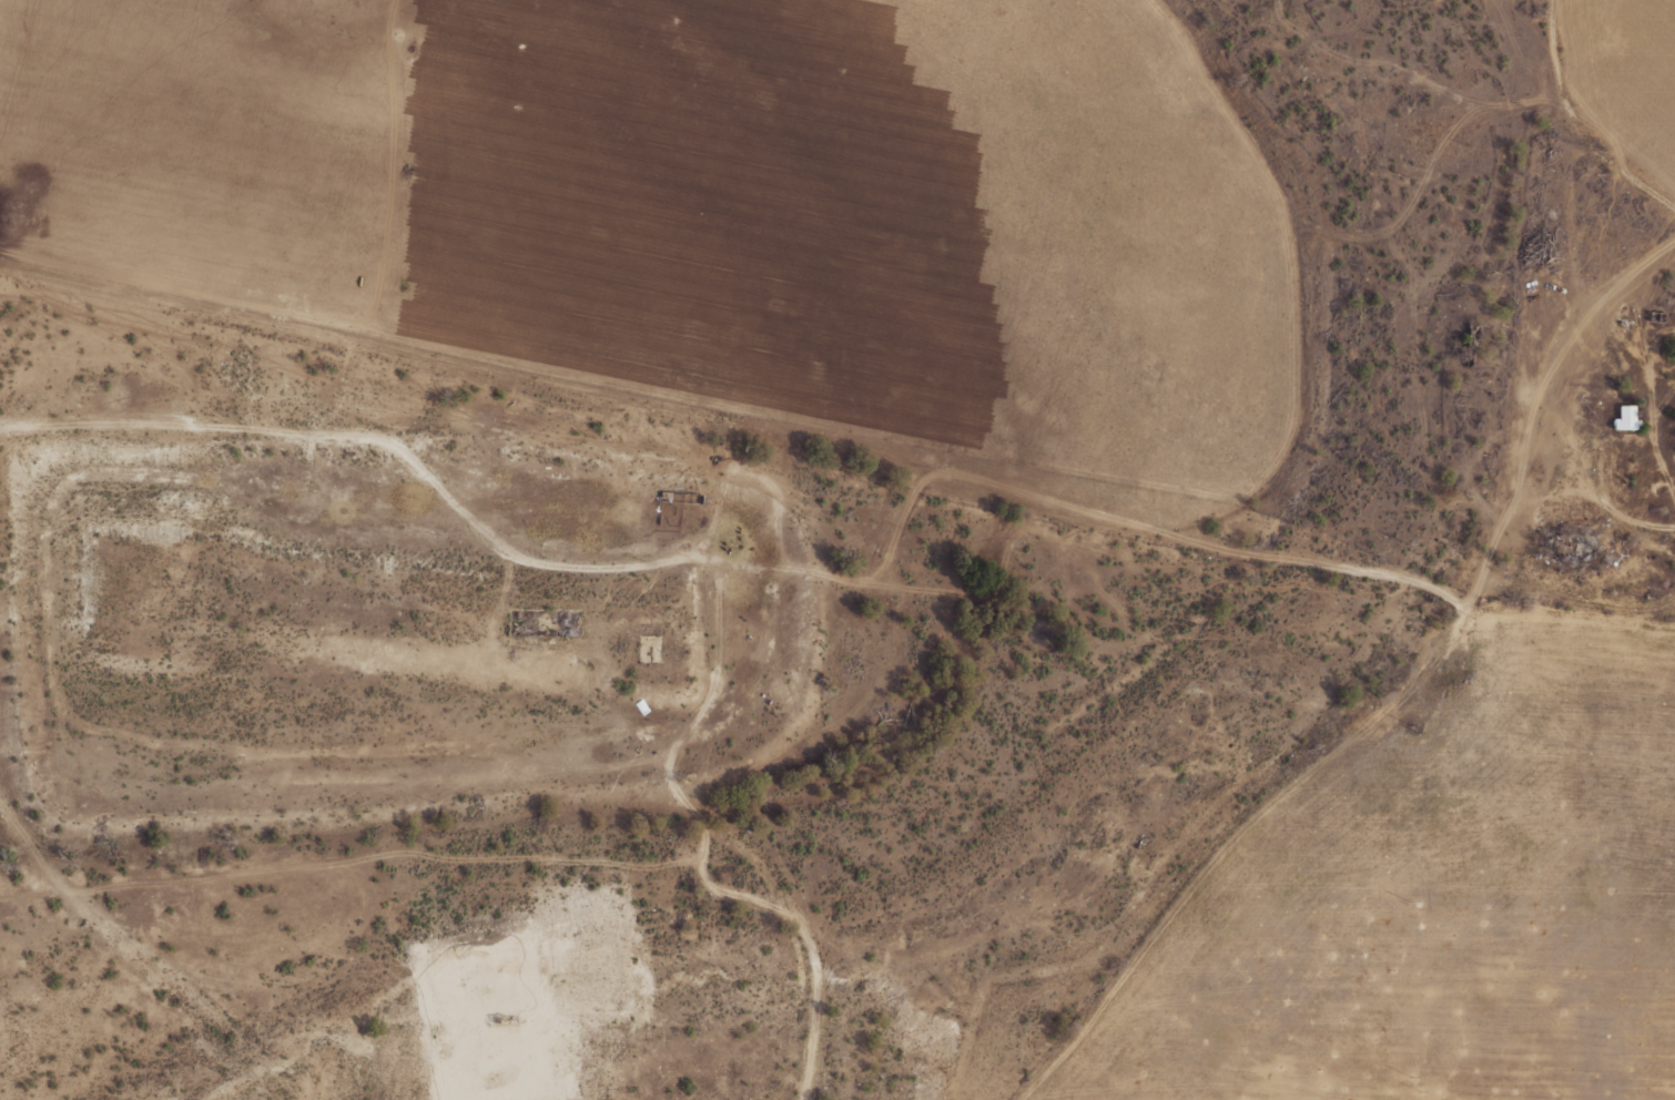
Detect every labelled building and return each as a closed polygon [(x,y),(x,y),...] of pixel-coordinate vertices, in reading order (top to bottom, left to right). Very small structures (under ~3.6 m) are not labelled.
[(1616,405),(1632,405),(1632,427),(1611,428),(1611,418),(1616,418),(1616,405)]
